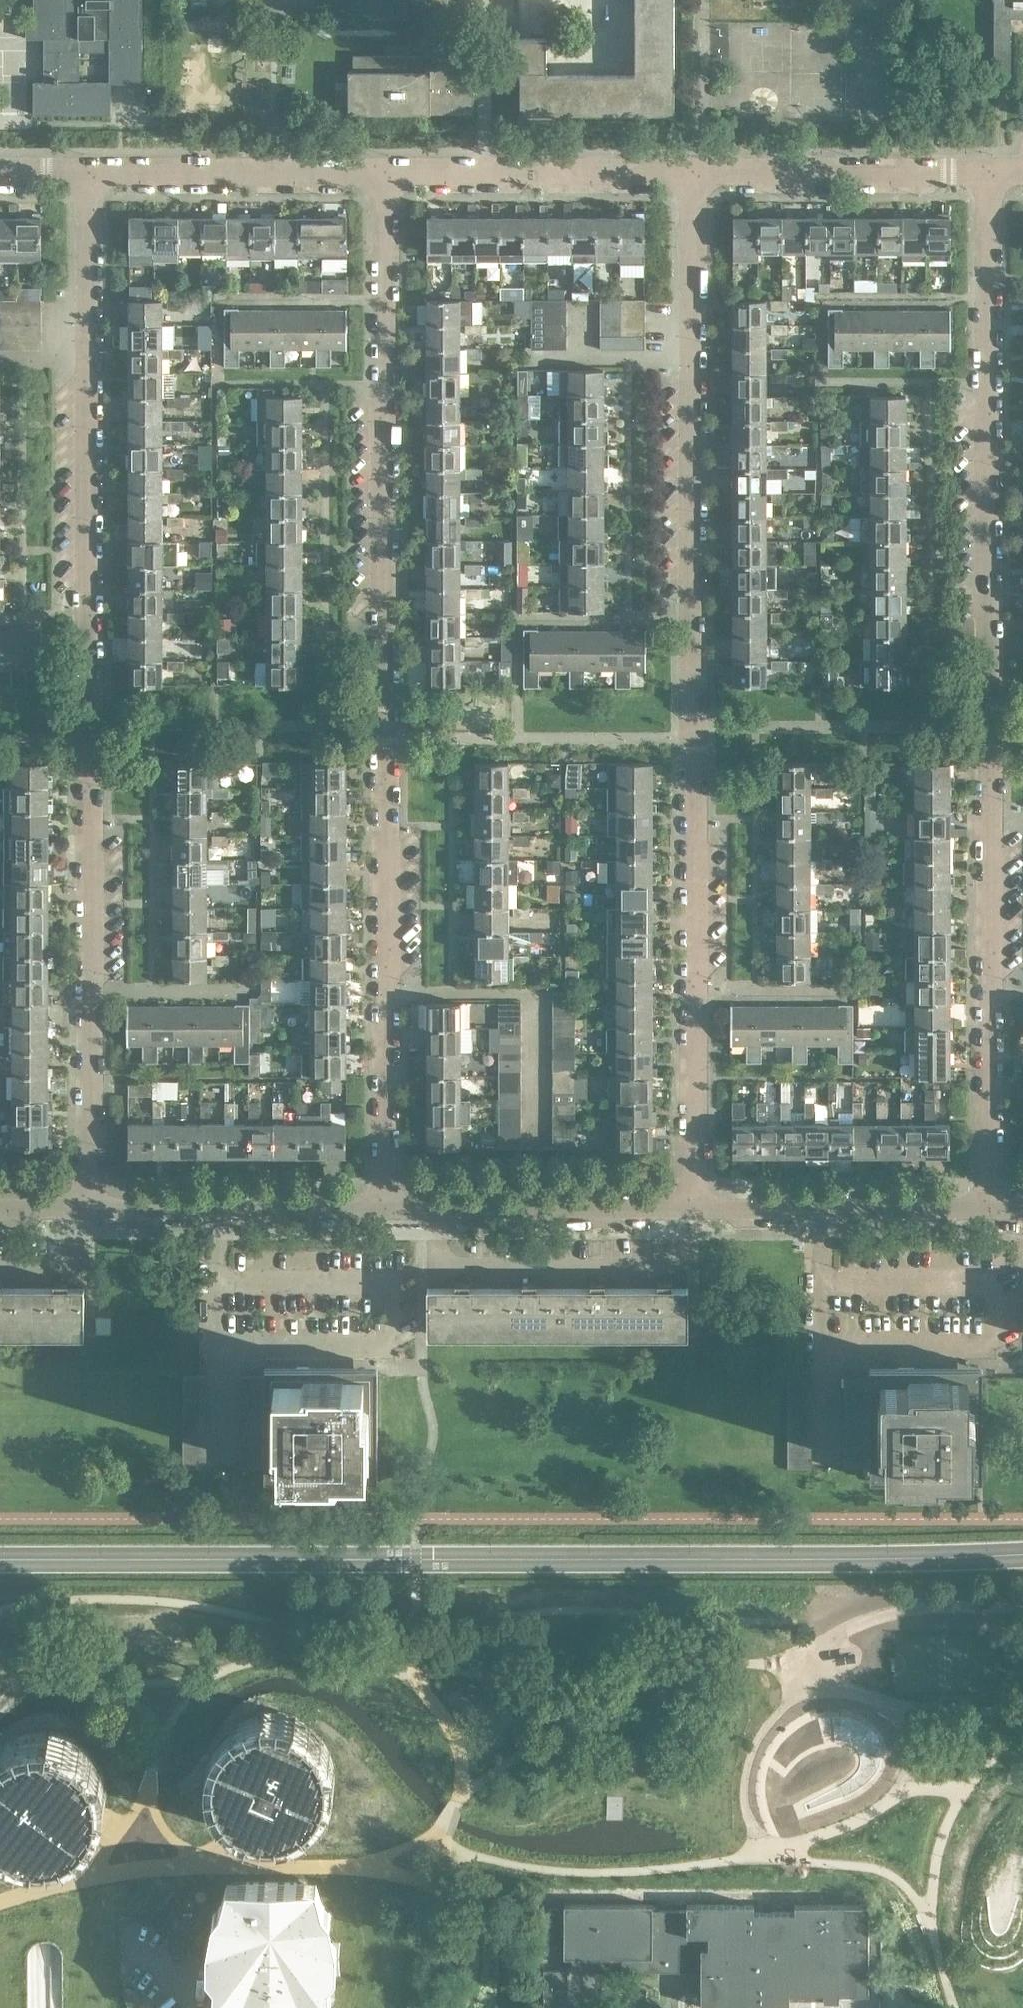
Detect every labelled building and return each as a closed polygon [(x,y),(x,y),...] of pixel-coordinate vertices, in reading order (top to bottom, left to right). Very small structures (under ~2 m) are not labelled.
[(34,22),(26,22),(26,38),(45,38),(45,82),(34,82),(34,114),(110,114),(111,83),(142,83),(142,0),(34,0),(34,22)] [(336,17),(433,17),(433,0),(336,0),(336,17)] [(508,37),(508,72),(520,72),(520,113),(674,113),(674,0),(635,0),(635,74),(547,74),(547,37),(508,37)] [(994,75),(1010,75),(1010,17),(1022,17),(1022,0),(994,0),(994,75)] [(354,54),(354,70),(348,70),(348,113),(431,113),(475,113),(474,64),(431,64),(431,54),(354,54)] [(347,104),(347,81),(343,81),(336,81),(336,104),(342,104),(347,104)] [(476,203),(467,203),(467,213),(476,213),(476,203)] [(16,261),(17,252),(17,216),(16,212),(4,212),(4,217),(0,217),(0,261),(16,261)] [(28,217),(17,216),(17,252),(16,261),(41,261),(42,252),(41,252),(41,217),(40,212),(28,213),(28,217)] [(141,217),(129,217),(129,264),(154,264),(154,262),(154,217),(154,212),(141,213),(141,217)] [(165,217),(154,217),(154,262),(177,262),(177,252),(178,217),(178,212),(165,213),(165,217)] [(178,217),(177,252),(202,252),(201,217),(202,212),(189,213),(189,217),(178,217)] [(213,217),(201,217),(202,252),(225,252),(226,217),(226,212),(213,212),(213,217)] [(250,217),(250,252),(250,258),(274,258),(274,217),(274,213),(261,212),(261,217),(250,217)] [(285,217),(274,217),(274,258),(298,258),(298,217),(298,212),(285,212),(285,217)] [(310,217),(298,217),(298,258),(322,258),(322,217),(322,212),(309,212),(310,217)] [(427,217),(427,261),(452,261),(452,217),(452,212),(439,213),(439,217),(427,217)] [(476,217),(476,261),(500,261),(500,217),(500,213),(487,212),(487,217),(476,217)] [(511,217),(500,217),(500,261),(524,261),(524,217),(524,212),(516,212),(511,212),(511,217)] [(535,217),(524,217),(524,261),(548,261),(548,251),(548,217),(548,213),(535,212),(535,217)] [(559,217),(548,217),(548,251),(572,251),(572,217),(572,212),(559,213),(559,217)] [(607,217),(596,217),(596,261),(620,261),(620,252),(620,217),(620,213),(607,212),(607,217)] [(745,218),(733,218),(733,261),(758,261),(758,252),(758,217),(758,212),(745,213),(745,218)] [(769,218),(758,217),(758,252),(782,252),(782,217),(781,212),(769,212),(769,218)] [(793,217),(782,217),(782,252),(806,252),(805,217),(806,212),(794,212),(793,217)] [(817,217),(805,217),(806,252),(830,252),(830,217),(829,212),(817,213),(817,217)] [(841,217),(830,217),(830,252),(830,259),(854,259),(854,252),(854,217),(854,212),(841,212),(841,217)] [(865,217),(854,217),(854,252),(877,252),(878,217),(878,212),(865,212),(865,217)] [(878,217),(877,252),(901,252),(902,217),(902,212),(889,212),(889,217),(878,217)] [(901,252),(901,259),(926,259),(926,217),(926,212),(913,212),(913,217),(902,217),(901,252)] [(937,217),(926,217),(926,259),(950,260),(950,218),(950,217),(950,212),(942,212),(937,212),(937,217)] [(226,217),(225,252),(226,252),(226,258),(250,258),(250,252),(250,217),(250,213),(237,213),(237,217),(226,217)] [(322,217),(322,258),(347,258),(347,217),(346,217),(346,213),(334,213),(334,217),(322,217)] [(452,217),(452,261),(476,261),(476,217),(476,213),(467,213),(463,213),(463,217),(452,217)] [(583,217),(572,217),(572,251),(572,261),(596,261),(596,217),(596,213),(583,213),(583,217)] [(631,217),(620,217),(620,252),(620,261),(644,261),(644,252),(644,217),(644,213),(631,213),(631,217)] [(877,291),(876,278),(854,278),(854,291),(877,291)] [(831,281),(831,290),(841,290),(841,281),(831,281)] [(298,282),(298,291),(312,291),(312,282),(298,282)] [(879,283),(879,291),(898,291),(898,282),(879,282),(879,283)] [(910,282),(901,282),(901,291),(910,291),(910,282)] [(266,283),(250,283),(250,291),(266,291),(266,283)] [(335,283),(323,283),(323,291),(335,291),(335,283)] [(783,284),(783,299),(793,299),(793,284),(783,284)] [(202,300),(212,300),(212,285),(203,285),(202,300)] [(808,286),(808,298),(817,298),(817,286),(808,286)] [(39,287),(16,287),(16,299),(19,299),(39,299),(39,287)] [(523,287),(501,287),(501,299),(523,299),(523,287)] [(548,288),(548,299),(564,299),(564,288),(548,288)] [(0,289),(0,299),(14,299),(14,289),(0,289)] [(164,290),(164,299),(175,299),(175,290),(164,290)] [(476,290),(476,299),(484,299),(484,291),(476,290)] [(0,299),(0,312),(19,312),(19,299),(16,299),(0,299)] [(39,299),(19,299),(19,312),(41,313),(41,299),(39,299)] [(161,300),(128,299),(128,324),(161,324),(161,300)] [(175,299),(164,299),(164,308),(175,308),(175,299)] [(472,299),(428,299),(428,324),(460,324),(472,324),(472,299)] [(532,299),(532,348),(545,348),(545,336),(545,324),(545,311),(545,299),(541,299),(532,299)] [(545,299),(545,311),(567,312),(567,299),(564,299),(548,299),(545,299)] [(623,299),(601,299),(601,312),(623,312),(623,299)] [(644,299),(623,299),(623,312),(645,312),(644,299)] [(733,299),(733,325),(766,324),(766,299),(733,299)] [(788,300),(772,299),(772,309),(788,309),(788,300)] [(324,310),(324,366),(331,366),(331,348),(346,348),(346,349),(347,349),(347,308),(346,308),(346,310),(324,310)] [(950,310),(928,310),(928,366),(935,366),(935,348),(950,348),(950,349),(951,349),(951,309),(950,308),(950,310)] [(224,339),(224,366),(239,366),(239,348),(255,348),(255,310),(240,310),(240,315),(240,321),(240,327),(240,333),(240,339),(224,339)] [(255,310),(255,348),(270,348),(270,366),(278,366),(278,310),(255,310)] [(278,310),(278,366),(285,366),(285,348),(301,348),(301,310),(278,310)] [(301,310),(301,348),(316,348),(316,366),(324,366),(324,310),(301,310)] [(859,310),(843,310),(843,315),(843,321),(843,326),(843,332),(843,337),(829,337),(829,366),(844,366),(844,348),(859,348),(859,310)] [(882,310),(859,310),(859,348),(874,348),(874,366),(882,366),(882,310)] [(905,310),(882,310),(882,366),(889,366),(889,348),(905,348),(905,310)] [(928,310),(905,310),(905,348),(920,348),(920,366),(928,366),(928,310)] [(567,312),(545,311),(545,324),(567,324),(567,312)] [(0,312),(0,325),(20,324),(19,312),(0,312)] [(41,313),(19,312),(20,324),(42,324),(41,313)] [(623,312),(601,312),(601,324),(623,324),(623,312)] [(645,312),(623,312),(623,324),(645,323),(645,312)] [(645,323),(623,324),(623,336),(645,336),(645,323)] [(0,325),(0,336),(20,336),(20,324),(0,325)] [(42,324),(20,324),(20,336),(42,336),(42,324)] [(161,324),(128,324),(128,349),(161,348),(161,324)] [(460,324),(428,324),(428,348),(460,348),(460,324)] [(481,324),(465,324),(465,333),(481,333),(481,324)] [(567,324),(545,324),(545,336),(567,335),(567,324)] [(623,324),(601,324),(601,336),(623,336),(623,324)] [(733,325),(733,348),(766,349),(766,324),(733,325)] [(788,325),(772,325),(772,334),(788,334),(788,325)] [(545,336),(545,348),(567,348),(567,335),(545,336)] [(0,336),(0,349),(20,349),(20,336),(0,336)] [(42,336),(20,336),(20,349),(42,349),(42,336)] [(645,336),(623,336),(601,336),(601,348),(645,349),(645,336)] [(161,348),(128,349),(128,372),(130,372),(161,372),(161,358),(181,359),(185,359),(185,348),(181,348),(168,348),(161,348)] [(460,348),(428,348),(428,372),(460,372),(460,348)] [(482,348),(466,348),(465,357),(481,358),(482,348)] [(733,348),(733,373),(766,372),(766,349),(733,348)] [(787,348),(772,348),(771,358),(787,358),(787,348)] [(518,369),(518,393),(528,393),(527,369),(518,369)] [(559,369),(547,369),(547,393),(559,393),(604,394),(609,394),(609,386),(604,386),(604,381),(604,369),(603,369),(559,369)] [(130,372),(128,372),(128,396),(161,396),(167,396),(174,396),(174,372),(161,372),(130,372)] [(460,372),(428,372),(427,396),(460,396),(460,372)] [(482,372),(466,372),(465,382),(481,382),(482,372)] [(733,373),(733,396),(766,396),(766,372),(733,373)] [(788,373),(772,373),(771,382),(787,382),(788,373)] [(217,401),(218,401),(225,401),(226,399),(228,396),(231,396),(231,388),(221,387),(220,387),(218,389),(217,391),(217,401)] [(268,389),(258,389),(258,421),(301,421),(306,420),(306,408),(302,408),(301,396),(268,395),(268,390),(268,389)] [(604,394),(559,393),(559,418),(604,418),(608,418),(608,410),(604,410),(604,405),(604,394)] [(788,396),(772,395),(772,397),(772,405),(788,405),(788,396)] [(830,412),(830,395),(821,395),(821,412),(830,412)] [(906,395),(871,396),(871,420),(905,420),(910,420),(910,407),(905,407),(906,395)] [(161,396),(128,396),(128,420),(161,420),(161,396)] [(174,396),(167,396),(167,406),(183,406),(183,396),(174,396)] [(460,396),(427,396),(427,420),(460,420),(460,396)] [(482,396),(466,396),(465,405),(481,405),(482,396)] [(766,396),(733,396),(733,420),(766,420),(766,405),(772,405),(772,397),(766,396)] [(528,403),(518,403),(518,404),(518,419),(528,419),(528,403)] [(604,418),(559,418),(560,442),(604,442),(608,442),(608,429),(604,429),(604,418)] [(528,419),(518,419),(518,435),(527,435),(528,419)] [(161,420),(128,420),(129,444),(161,445),(161,430),(183,430),(183,420),(161,420)] [(460,420),(427,420),(427,444),(460,444),(460,420)] [(481,420),(466,420),(465,429),(481,429),(481,420)] [(733,420),(733,444),(766,444),(766,420),(733,420)] [(787,420),(771,420),(771,430),(787,430),(787,428),(794,428),(794,420),(787,420)] [(905,420),(871,420),(862,420),(862,444),(905,444),(910,444),(910,431),(905,431),(905,420)] [(301,421),(258,421),(258,444),(267,444),(301,444),(306,444),(306,432),(301,432),(301,421)] [(832,427),(822,427),(822,450),(832,450),(832,427)] [(218,444),(226,444),(226,432),(218,432),(218,444)] [(528,442),(518,442),(518,465),(528,465),(528,442)] [(604,442),(560,442),(560,466),(570,466),(604,466),(608,466),(608,453),(604,453),(604,442)] [(161,445),(129,444),(129,469),(161,469),(161,445)] [(267,444),(267,468),(302,468),(306,469),(306,456),(301,455),(301,444),(267,444)] [(460,444),(427,444),(427,468),(460,468),(460,444)] [(482,444),(466,444),(465,454),(481,454),(482,444)] [(766,444),(733,444),(733,468),(766,468),(766,454),(772,454),(772,444),(766,444)] [(788,444),(772,444),(772,454),(788,454),(788,444)] [(905,444),(862,444),(862,468),(905,468),(910,468),(910,455),(906,455),(905,444)] [(212,451),(199,451),(198,467),(212,467),(212,451)] [(604,466),(570,466),(570,490),(604,490),(608,490),(608,482),(604,482),(604,466)] [(183,469),(167,468),(167,478),(183,478),(183,469)] [(302,468),(267,468),(267,492),(302,492),(306,492),(305,484),(302,484),(302,468)] [(460,468),(427,468),(427,492),(460,492),(460,478),(482,478),(482,468),(460,468)] [(766,468),(733,468),(733,492),(766,492),(766,478),(771,478),(772,468),(766,468)] [(788,469),(772,468),(771,478),(787,478),(788,469)] [(905,468),(862,468),(862,491),(871,491),(905,492),(909,492),(909,484),(906,484),(905,468)] [(161,469),(129,469),(129,492),(161,492),(161,469)] [(832,470),(822,470),(822,487),(832,487),(832,470)] [(513,479),(515,491),(524,491),(524,479),(513,479)] [(570,490),(559,489),(559,514),(569,514),(604,514),(608,514),(608,506),(604,506),(604,501),(604,490),(570,490)] [(905,492),(871,491),(871,516),(905,516),(909,516),(909,508),(906,508),(905,492)] [(161,492),(129,492),(129,517),(161,516),(161,502),(167,502),(167,492),(161,492)] [(183,493),(167,492),(167,502),(183,502),(183,493)] [(302,492),(267,492),(267,516),(302,517),(306,517),(306,509),(301,509),(302,492)] [(460,492),(427,492),(427,516),(460,515),(460,502),(466,502),(466,492),(460,492)] [(482,492),(466,492),(466,502),(481,502),(482,492)] [(733,492),(733,516),(766,516),(766,492),(733,492)] [(788,492),(772,492),(772,501),(788,501),(788,492)] [(831,493),(822,493),(822,503),(831,503),(831,493)] [(216,516),(225,516),(225,505),(216,505),(216,516)] [(569,514),(559,514),(559,538),(569,538),(603,538),(607,538),(607,530),(603,530),(603,526),(604,514),(569,514)] [(460,515),(427,516),(427,540),(460,539),(460,515)] [(161,516),(129,517),(129,540),(161,540),(161,516)] [(183,517),(167,516),(167,526),(183,526),(183,517)] [(302,517),(267,516),(267,540),(301,540),(305,540),(305,528),(301,528),(302,517)] [(482,516),(466,516),(466,525),(482,525),(482,516)] [(766,516),(733,516),(733,540),(766,540),(766,526),(771,526),(771,516),(766,516)] [(787,516),(771,516),(771,526),(787,526),(787,516)] [(804,516),(804,527),(814,527),(814,516),(804,516)] [(871,516),(861,516),(861,540),(871,540),(905,540),(909,540),(909,532),(905,532),(905,516),(871,516)] [(821,538),(833,539),(833,527),(821,527),(821,538)] [(533,539),(533,528),(517,528),(517,539),(533,539)] [(228,529),(217,529),(217,540),(228,540),(228,529)] [(569,538),(559,538),(559,562),(604,562),(608,562),(608,554),(603,554),(603,549),(603,538),(569,538)] [(460,539),(427,540),(427,564),(460,564),(460,549),(466,550),(466,540),(460,540),(460,539)] [(816,539),(804,539),(804,554),(816,554),(816,539)] [(177,540),(161,540),(129,540),(129,564),(161,564),(177,564),(177,540)] [(211,554),(211,540),(200,540),(201,554),(211,554)] [(267,540),(259,540),(259,564),(266,564),(267,564),(301,564),(305,564),(305,556),(302,556),(301,540),(267,540)] [(482,540),(466,540),(466,550),(482,550),(482,540)] [(766,540),(733,540),(733,564),(775,564),(775,540),(766,540)] [(905,540),(871,540),(871,564),(905,564),(909,564),(909,556),(905,556),(905,540)] [(529,550),(517,550),(517,561),(527,561),(529,561),(529,550)] [(217,562),(230,562),(230,554),(217,554),(217,562)] [(823,555),(823,565),(833,565),(833,555),(823,555)] [(604,562),(559,562),(560,585),(604,585),(608,586),(608,579),(603,578),(603,573),(604,562)] [(129,564),(129,589),(161,588),(161,564),(129,564)] [(267,564),(266,564),(266,589),(301,588),(305,588),(305,580),(301,580),(301,564),(267,564)] [(427,564),(427,588),(460,588),(460,564),(427,564)] [(482,564),(466,564),(466,573),(482,574),(482,564)] [(527,578),(527,564),(517,564),(517,578),(527,578)] [(775,564),(733,564),(733,588),(772,589),(775,589),(775,564)] [(905,564),(871,564),(871,587),(905,588),(910,588),(910,580),(905,580),(905,564)] [(823,565),(823,581),(833,581),(833,565),(823,565)] [(211,573),(195,573),(195,587),(211,587),(211,573)] [(604,585),(560,585),(560,610),(569,610),(608,610),(608,603),(603,602),(603,597),(604,585)] [(518,587),(517,587),(517,609),(527,609),(527,587),(518,587)] [(905,588),(871,587),(871,612),(905,611),(910,612),(910,604),(905,604),(905,588)] [(161,588),(129,589),(129,612),(161,612),(161,588)] [(266,589),(266,612),(301,613),(305,612),(305,600),(301,599),(301,588),(266,589)] [(460,588),(427,588),(427,611),(460,612),(460,598),(466,598),(466,588),(460,588)] [(482,588),(466,588),(466,598),(482,598),(482,588)] [(490,588),(482,588),(482,598),(490,598),(490,588)] [(772,589),(733,588),(733,612),(766,612),(766,598),(772,598),(772,589)] [(788,589),(772,589),(772,598),(788,599),(788,589)] [(227,591),(215,591),(215,606),(227,606),(227,591)] [(823,613),(833,613),(833,598),(823,598),(823,613)] [(460,612),(427,611),(427,636),(460,636),(460,612)] [(905,611),(871,612),(871,635),(905,636),(910,636),(910,623),(905,623),(905,611)] [(161,612),(129,612),(129,636),(161,636),(161,612)] [(183,612),(167,612),(167,622),(183,622),(183,612)] [(266,612),(266,636),(301,637),(305,636),(305,624),(301,624),(301,613),(266,612)] [(482,612),(466,612),(466,621),(482,621),(482,612)] [(766,612),(733,612),(733,636),(766,636),(766,612)] [(787,612),(771,612),(771,622),(787,622),(787,612)] [(833,616),(823,616),(823,630),(833,630),(833,616)] [(216,619),(216,637),(227,637),(227,619),(216,619)] [(538,636),(538,630),(538,628),(523,628),(523,636),(538,636)] [(41,631),(19,631),(19,687),(26,687),(26,669),(41,669),(41,670),(42,670),(42,629),(41,629),(41,631)] [(623,630),(623,687),(630,687),(631,669),(645,669),(645,670),(646,670),(646,629),(645,629),(645,630),(623,630)] [(523,660),(523,687),(539,687),(539,669),(554,669),(554,630),(538,630),(538,636),(538,642),(538,648),(538,654),(538,660),(523,660)] [(554,630),(554,669),(569,669),(569,687),(577,687),(577,630),(554,630)] [(577,630),(577,687),(584,687),(585,669),(600,669),(600,630),(577,630)] [(600,630),(600,669),(615,669),(615,687),(623,687),(623,630),(600,630)] [(0,631),(0,669),(11,669),(11,687),(19,687),(19,631),(0,631)] [(905,636),(871,635),(871,659),(905,660),(910,659),(910,647),(905,647),(905,636)] [(161,636),(129,636),(129,660),(161,660),(161,636)] [(301,637),(266,636),(266,661),(301,660),(305,660),(306,648),(301,647),(301,637)] [(460,636),(427,636),(427,660),(460,659),(460,636)] [(482,636),(466,636),(466,645),(482,645),(482,636)] [(512,660),(512,636),(502,636),(502,660),(512,660)] [(766,636),(733,636),(733,660),(766,660),(766,636)] [(787,636),(771,636),(771,646),(787,646),(787,636)] [(227,653),(227,637),(216,637),(216,653),(227,653)] [(229,675),(229,660),(218,659),(218,675),(229,675)] [(460,659),(427,660),(427,685),(460,684),(460,669),(466,669),(466,660),(460,659)] [(788,660),(772,659),(771,669),(787,669),(788,660)] [(905,660),(871,659),(861,659),(861,684),(905,684),(910,683),(910,671),(905,671),(905,660)] [(161,660),(129,660),(129,685),(161,685),(161,660)] [(183,660),(167,660),(167,670),(183,670),(183,660)] [(266,661),(255,661),(255,684),(255,685),(301,685),(301,684),(305,684),(305,672),(301,672),(301,660),(266,661)] [(482,660),(466,660),(466,669),(482,669),(482,660)] [(490,669),(490,660),(482,660),(482,669),(490,669)] [(766,660),(733,660),(733,684),(766,683),(766,660)] [(823,662),(823,687),(835,687),(835,662),(823,662)] [(14,762),(7,762),(7,787),(48,787),(53,787),(53,774),(48,774),(48,762),(14,762)] [(263,763),(263,775),(275,775),(276,762),(263,763)] [(311,763),(301,762),(301,763),(301,787),(346,787),(350,787),(350,779),(346,779),(346,774),(345,762),(311,763)] [(652,763),(609,762),(608,787),(652,787),(656,787),(656,775),(652,774),(652,763)] [(777,762),(777,787),(810,787),(810,763),(777,762)] [(815,762),(815,763),(816,772),(832,772),(832,763),(815,762)] [(207,763),(174,763),(174,787),(219,787),(219,772),(233,772),(233,763),(207,763)] [(476,763),(476,788),(508,788),(508,763),(476,763)] [(950,763),(915,763),(915,787),(950,787),(954,787),(954,775),(950,775),(950,763)] [(867,767),(867,787),(875,787),(875,767),(867,767)] [(559,786),(559,773),(548,773),(548,786),(559,786)] [(581,777),(566,777),(566,788),(577,788),(581,788),(581,777)] [(48,787),(7,787),(5,787),(5,811),(48,811),(53,811),(53,799),(48,799),(48,787)] [(228,797),(228,788),(219,787),(174,787),(174,811),(206,811),(206,797),(228,797)] [(346,787),(301,787),(301,811),(346,811),(350,811),(350,803),(346,803),(346,787)] [(608,787),(608,812),(652,811),(656,811),(656,803),(652,804),(652,799),(652,787),(608,787)] [(777,787),(777,812),(810,811),(810,787),(777,787)] [(816,797),(832,797),(832,787),(816,787),(816,797)] [(867,787),(865,787),(865,811),(875,811),(875,787),(867,787)] [(950,787),(915,787),(915,811),(950,811),(954,812),(954,799),(950,799),(950,787)] [(508,788),(476,788),(476,812),(508,812),(508,788)] [(514,797),(530,798),(530,788),(514,788),(514,797)] [(48,811),(5,811),(5,835),(48,835),(53,835),(53,823),(48,823),(48,811)] [(206,811),(174,811),(174,835),(206,835),(206,811)] [(228,812),(212,811),(212,821),(228,821),(228,812)] [(346,811),(301,811),(301,835),(345,835),(350,835),(350,827),(346,827),(346,811)] [(608,812),(608,835),(617,835),(652,835),(656,835),(656,827),(652,827),(652,811),(608,812)] [(810,811),(777,812),(777,835),(810,835),(810,821),(816,821),(816,812),(810,812),(810,811)] [(875,811),(865,811),(865,834),(875,834),(875,811)] [(950,811),(915,811),(915,835),(949,835),(954,835),(954,823),(950,823),(950,811)] [(508,812),(476,812),(476,835),(508,835),(508,812)] [(514,821),(530,821),(530,812),(514,812),(514,821)] [(816,821),(832,822),(832,812),(816,812),(816,821)] [(260,814),(260,834),(271,834),(271,814),(260,814)] [(577,823),(566,823),(566,834),(577,835),(577,823)] [(48,835),(5,835),(5,859),(48,859),(53,859),(53,847),(48,846),(48,835)] [(206,835),(174,835),(174,859),(206,859),(206,835)] [(228,835),(212,835),(212,844),(228,845),(228,835)] [(301,859),(311,859),(346,859),(350,859),(350,847),(346,846),(345,835),(301,835),(301,859)] [(508,835),(476,835),(476,859),(508,860),(508,835)] [(514,845),(530,845),(530,835),(514,835),(514,845)] [(617,859),(652,859),(656,859),(656,847),(651,847),(652,835),(617,835),(617,859)] [(777,835),(777,859),(810,859),(810,835),(777,835)] [(816,845),(832,845),(832,835),(816,835),(816,845)] [(915,835),(915,859),(950,859),(954,859),(954,847),(950,847),(949,835),(915,835)] [(565,857),(576,857),(576,845),(565,845),(565,857)] [(872,846),(865,846),(864,860),(872,860),(872,846)] [(48,870),(48,859),(5,859),(4,883),(48,883),(53,883),(53,870),(48,870)] [(206,859),(174,859),(174,883),(206,883),(206,869),(228,869),(229,860),(206,859)] [(257,883),(257,859),(247,859),(247,883),(257,883)] [(346,859),(311,859),(311,883),(346,884),(350,884),(350,876),(346,876),(346,870),(346,859)] [(508,860),(476,859),(476,884),(518,884),(518,860),(508,860)] [(617,859),(607,859),(607,883),(617,883),(652,883),(656,883),(656,875),(652,875),(652,859),(617,859)] [(777,859),(777,883),(810,883),(810,859),(777,859)] [(816,869),(832,869),(832,860),(816,859),(816,869)] [(915,859),(906,859),(906,883),(915,883),(950,883),(954,883),(954,875),(950,875),(950,870),(950,859),(915,859)] [(559,873),(559,860),(545,860),(545,873),(559,873)] [(260,868),(260,881),(271,881),(271,868),(260,868)] [(566,883),(578,883),(578,869),(566,869),(566,883)] [(868,870),(868,882),(881,882),(881,870),(868,870)] [(310,883),(301,882),(301,907),(310,907),(311,907),(345,908),(349,908),(349,900),(345,900),(345,894),(346,884),(311,883),(310,883)] [(48,883),(4,883),(4,907),(48,907),(52,907),(52,895),(48,895),(48,894),(48,883)] [(206,883),(174,883),(174,907),(206,907),(206,883)] [(652,883),(617,883),(617,907),(651,907),(655,907),(655,899),(651,899),(651,895),(652,883)] [(777,883),(777,907),(810,907),(810,883),(777,883)] [(815,893),(832,893),(832,883),(816,883),(815,893)] [(950,883),(915,883),(915,907),(950,907),(954,907),(954,899),(950,899),(950,895),(950,883)] [(518,884),(476,884),(476,908),(508,907),(514,907),(518,907),(518,884)] [(558,897),(558,884),(549,884),(549,897),(558,897)] [(566,905),(576,905),(576,891),(566,891),(566,905)] [(48,907),(4,907),(4,930),(48,931),(52,931),(52,919),(48,919),(48,907)] [(206,907),(174,907),(174,931),(206,931),(206,907)] [(261,923),(273,923),(273,907),(261,907),(261,923)] [(345,908),(311,907),(311,931),(346,931),(350,931),(350,919),(346,919),(346,918),(345,908)] [(508,907),(476,908),(476,931),(508,931),(508,907)] [(514,917),(530,917),(530,907),(514,907),(514,917)] [(617,907),(607,907),(607,932),(651,932),(655,932),(655,924),(651,924),(651,919),(651,907),(617,907)] [(777,907),(777,931),(810,931),(810,907),(777,907)] [(950,907),(915,907),(915,931),(949,931),(953,931),(953,923),(950,923),(950,918),(950,907)] [(860,924),(860,908),(850,908),(850,924),(860,924)] [(241,932),(252,932),(253,920),(241,920),(241,932)] [(574,923),(565,922),(565,931),(574,931),(574,923)] [(48,931),(4,930),(4,955),(48,955),(52,955),(52,947),(48,947),(48,942),(48,931)] [(206,931),(174,931),(174,955),(206,955),(206,940),(228,941),(228,931),(206,931)] [(346,931),(311,931),(311,955),(346,955),(350,955),(350,947),(346,947),(346,942),(346,931)] [(508,931),(476,931),(476,956),(508,955),(508,931)] [(530,931),(508,931),(508,942),(530,942),(530,931)] [(777,931),(777,955),(810,955),(810,931),(777,931)] [(949,931),(915,931),(915,955),(916,955),(950,955),(958,955),(965,955),(965,947),(958,947),(949,947),(949,942),(949,931)] [(274,932),(259,932),(259,949),(274,949),(274,932)] [(607,932),(607,955),(651,955),(655,955),(655,947),(651,947),(651,943),(651,932),(607,932)] [(816,941),(832,941),(832,932),(816,932),(816,941)] [(878,944),(866,944),(866,955),(878,955),(878,944)] [(48,955),(4,955),(4,979),(14,979),(48,979),(52,979),(52,967),(48,967),(48,966),(48,955)] [(206,955),(174,955),(174,980),(206,980),(206,965),(228,965),(228,955),(206,955)] [(311,955),(303,955),(303,979),(311,979),(346,979),(350,979),(350,971),(346,971),(346,966),(346,955),(311,955)] [(508,955),(476,956),(476,980),(508,980),(508,955)] [(514,965),(530,965),(530,955),(514,955),(514,965)] [(651,955),(607,955),(607,959),(607,980),(617,980),(651,979),(655,979),(655,971),(651,971),(651,967),(651,955)] [(810,955),(777,955),(777,979),(810,980),(810,955)] [(816,965),(832,965),(832,955),(816,955),(816,965)] [(915,955),(905,955),(905,979),(915,979),(916,979),(950,979),(954,979),(953,971),(950,971),(950,967),(950,955),(916,955),(915,955)] [(579,966),(566,966),(566,979),(579,979),(579,966)] [(48,979),(14,979),(14,1003),(48,1003),(52,1003),(52,995),(48,995),(48,990),(48,979)] [(346,979),(311,979),(311,1003),(345,1003),(350,1003),(350,995),(346,995),(346,979)] [(651,979),(617,980),(617,1003),(651,1003),(655,1003),(655,995),(651,995),(651,991),(651,979)] [(916,979),(915,979),(915,1003),(916,1003),(933,1003),(950,1003),(954,1003),(954,990),(950,990),(950,979),(916,979)] [(269,980),(261,980),(262,993),(255,998),(256,1003),(270,1002),(269,993),(269,980)] [(876,980),(867,980),(867,994),(876,994),(876,980)] [(575,991),(553,990),(553,1003),(575,1003),(575,991)] [(250,1001),(250,1004),(250,1011),(258,1011),(258,1027),(272,1027),(272,1002),(270,1002),(256,1003),(255,998),(250,998),(250,1001)] [(520,1001),(502,1002),(503,1011),(521,1011),(520,1001)] [(428,1002),(428,1027),(460,1027),(460,1002),(428,1002)] [(48,1003),(14,1003),(14,1027),(48,1027),(52,1027),(52,1019),(48,1019),(48,1003)] [(345,1003),(311,1003),(311,1027),(346,1027),(350,1027),(350,1014),(346,1014),(345,1003)] [(575,1003),(553,1003),(553,1014),(575,1014),(575,1003)] [(651,1003),(617,1003),(617,1027),(651,1027),(656,1027),(656,1019),(651,1020),(651,1015),(651,1003)] [(853,1034),(853,1003),(838,1003),(838,1005),(838,1034),(853,1034)] [(950,1003),(905,1003),(905,1027),(949,1026),(954,1027),(954,1014),(950,1014),(950,1003)] [(143,1062),(150,1062),(150,1006),(128,1006),(128,1004),(127,1004),(127,1045),(128,1045),(128,1044),(143,1044),(143,1062)] [(250,1034),(250,1011),(250,1004),(235,1004),(235,1006),(235,1034),(250,1034)] [(730,1004),(730,1045),(732,1045),(732,1044),(746,1044),(746,1062),(754,1062),(753,1005),(731,1006),(731,1004),(730,1004)] [(776,1005),(753,1005),(754,1062),(761,1062),(761,1044),(776,1044),(776,1005)] [(799,1005),(776,1005),(776,1044),(792,1044),(792,1061),(799,1061),(799,1005)] [(822,1005),(799,1005),(799,1061),(807,1061),(807,1044),(822,1043),(822,1005)] [(838,1005),(822,1005),(822,1043),(838,1043),(838,1061),(853,1061),(853,1034),(838,1034),(838,1005)] [(150,1006),(150,1062),(158,1062),(158,1044),(173,1044),(173,1006),(150,1006)] [(173,1006),(173,1044),(189,1044),(189,1062),(196,1062),(196,1006),(173,1006)] [(196,1006),(196,1062),(204,1062),(204,1043),(219,1043),(219,1006),(196,1006)] [(219,1006),(219,1043),(235,1044),(235,1061),(249,1062),(249,1053),(250,1043),(250,1034),(235,1034),(235,1006),(219,1006)] [(250,1011),(250,1027),(258,1027),(258,1011),(250,1011)] [(499,1011),(499,1022),(521,1022),(521,1011),(503,1011),(499,1011)] [(575,1014),(553,1014),(553,1025),(575,1025),(575,1014)] [(499,1022),(499,1033),(521,1033),(521,1022),(499,1022)] [(575,1025),(553,1025),(553,1036),(575,1036),(575,1025)] [(949,1026),(905,1027),(905,1051),(915,1051),(949,1050),(954,1051),(954,1038),(949,1038),(949,1026)] [(13,1051),(48,1051),(52,1051),(52,1039),(48,1038),(48,1027),(14,1027),(4,1027),(4,1051),(13,1051)] [(258,1027),(250,1027),(250,1043),(258,1043),(258,1027)] [(346,1027),(311,1027),(311,1051),(312,1051),(345,1051),(350,1051),(350,1043),(346,1043),(346,1027)] [(470,1027),(460,1027),(428,1027),(428,1051),(460,1051),(471,1051),(470,1027)] [(617,1027),(607,1027),(607,1051),(617,1051),(651,1051),(656,1051),(656,1039),(651,1039),(651,1027),(617,1027)] [(859,1027),(856,1027),(856,1036),(859,1036),(869,1036),(869,1027),(859,1027)] [(521,1033),(499,1033),(499,1044),(502,1043),(521,1043),(521,1033)] [(575,1036),(553,1036),(553,1047),(575,1047),(575,1036)] [(502,1043),(502,1051),(521,1051),(521,1043),(502,1043)] [(575,1047),(553,1047),(553,1059),(575,1058),(575,1047)] [(311,1051),(302,1050),(302,1075),(311,1075),(321,1075),(341,1075),(346,1075),(350,1074),(350,1067),(346,1067),(345,1051),(312,1051),(311,1051)] [(949,1050),(915,1051),(915,1076),(950,1076),(950,1075),(954,1075),(954,1063),(950,1062),(949,1050)] [(13,1075),(48,1075),(53,1075),(52,1062),(48,1062),(48,1051),(13,1051),(13,1075)] [(460,1051),(428,1051),(428,1076),(460,1075),(460,1051)] [(502,1051),(502,1059),(521,1059),(521,1051),(502,1051)] [(651,1051),(617,1051),(617,1075),(651,1075),(655,1075),(655,1068),(651,1068),(651,1063),(651,1051)] [(868,1052),(860,1052),(860,1064),(868,1064),(868,1052)] [(259,1053),(249,1053),(249,1062),(249,1074),(250,1074),(259,1075),(259,1053)] [(575,1058),(553,1059),(553,1070),(575,1069),(575,1058)] [(521,1059),(499,1059),(499,1070),(521,1070),(521,1059)] [(575,1069),(553,1070),(553,1080),(575,1081),(575,1069)] [(521,1070),(499,1070),(499,1080),(521,1080),(521,1070)] [(48,1075),(13,1075),(13,1099),(48,1099),(52,1099),(52,1086),(48,1086),(48,1075)] [(341,1091),(341,1075),(321,1075),(321,1091),(341,1091)] [(460,1075),(428,1076),(428,1099),(460,1099),(460,1075)] [(617,1075),(605,1075),(605,1099),(617,1099),(651,1099),(656,1099),(656,1087),(651,1086),(651,1075),(617,1075)] [(521,1080),(499,1080),(499,1092),(502,1092),(521,1091),(521,1080)] [(575,1081),(553,1080),(553,1091),(575,1091),(575,1081)] [(153,1082),(128,1082),(129,1098),(128,1101),(138,1101),(138,1098),(152,1098),(152,1096),(153,1083),(153,1082)] [(924,1089),(924,1105),(934,1105),(934,1089),(924,1089)] [(502,1092),(502,1099),(521,1099),(521,1091),(502,1092)] [(575,1091),(553,1091),(553,1102),(575,1102),(575,1091)] [(153,1098),(153,1118),(162,1118),(162,1102),(153,1098)] [(48,1099),(13,1099),(13,1123),(48,1123),(52,1123),(52,1110),(48,1110),(48,1099)] [(460,1099),(428,1099),(428,1123),(460,1123),(469,1123),(469,1099),(460,1099)] [(651,1099),(617,1099),(617,1123),(651,1123),(656,1123),(656,1111),(651,1111),(651,1099)] [(128,1117),(129,1117),(138,1117),(138,1101),(128,1101),(128,1117)] [(177,1101),(177,1117),(187,1117),(187,1101),(177,1101)] [(201,1101),(201,1117),(211,1117),(211,1101),(201,1101)] [(226,1101),(226,1117),(235,1117),(235,1101),(226,1101)] [(249,1101),(249,1117),(259,1117),(259,1101),(249,1101)] [(273,1101),(273,1117),(283,1117),(283,1101),(273,1101)] [(298,1117),(307,1117),(307,1101),(298,1101),(298,1117)] [(331,1101),(321,1101),(321,1114),(321,1155),(346,1155),(346,1123),(331,1123),(331,1101)] [(732,1101),(732,1123),(732,1155),(757,1155),(756,1123),(742,1123),(742,1101),(732,1101)] [(757,1123),(756,1123),(757,1155),(780,1155),(780,1123),(767,1123),(767,1101),(757,1101),(757,1123)] [(790,1101),(780,1101),(780,1123),(780,1155),(805,1155),(805,1123),(804,1111),(790,1111),(790,1101)] [(805,1101),(805,1117),(815,1117),(815,1101),(805,1101)] [(838,1101),(828,1101),(828,1123),(838,1123),(838,1112),(838,1101)] [(852,1111),(852,1117),(862,1117),(862,1101),(852,1101),(852,1111)] [(876,1101),(876,1117),(885,1117),(885,1101),(876,1101)] [(900,1101),(900,1117),(910,1117),(910,1101),(900,1101)] [(575,1102),(553,1102),(553,1114),(575,1114),(575,1102)] [(934,1105),(924,1105),(924,1123),(924,1155),(950,1155),(949,1123),(934,1123),(934,1105)] [(499,1107),(499,1118),(521,1118),(521,1107),(502,1107),(499,1107)] [(838,1123),(828,1123),(829,1155),(853,1155),(852,1123),(852,1117),(852,1111),(838,1112),(838,1123)] [(297,1123),(297,1155),(321,1155),(321,1114),(307,1114),(307,1117),(298,1117),(297,1123)] [(575,1114),(553,1114),(553,1125),(575,1124),(575,1114)] [(499,1118),(499,1129),(521,1129),(521,1118),(499,1118)] [(48,1123),(13,1123),(13,1147),(48,1148),(48,1147),(52,1147),(52,1134),(48,1134),(48,1123)] [(153,1123),(129,1123),(128,1123),(128,1155),(153,1155),(153,1123)] [(177,1123),(153,1123),(153,1155),(177,1155),(177,1123)] [(201,1123),(177,1123),(177,1155),(201,1155),(201,1123)] [(225,1123),(201,1123),(201,1155),(225,1155),(225,1123)] [(249,1123),(225,1123),(225,1155),(249,1155),(249,1123)] [(273,1123),(249,1123),(249,1155),(273,1155),(273,1123)] [(273,1123),(273,1155),(297,1155),(297,1123),(273,1123)] [(460,1123),(428,1123),(428,1148),(460,1147),(460,1123)] [(607,1123),(606,1148),(651,1148),(651,1147),(655,1147),(655,1135),(651,1135),(651,1123),(617,1123),(607,1123)] [(828,1123),(805,1123),(805,1155),(829,1155),(828,1123)] [(876,1123),(852,1123),(853,1155),(876,1155),(876,1123)] [(900,1123),(876,1123),(876,1155),(900,1155),(900,1123)] [(924,1123),(900,1123),(900,1155),(924,1155),(924,1123)] [(575,1124),(553,1125),(553,1136),(575,1136),(575,1124)] [(521,1129),(499,1129),(499,1140),(502,1140),(521,1139),(521,1129)] [(575,1147),(575,1136),(553,1136),(553,1148),(575,1147)] [(521,1139),(502,1140),(502,1148),(521,1148),(521,1139)] [(28,1333),(28,1287),(1,1287),(1,1282),(0,1282),(0,1333),(28,1333)] [(54,1287),(28,1287),(28,1333),(84,1333),(84,1288),(68,1287),(68,1282),(54,1282),(54,1287)] [(428,1286),(427,1333),(429,1333),(496,1333),(496,1286),(469,1286),(469,1282),(455,1282),(455,1286),(428,1286)] [(522,1286),(496,1286),(496,1333),(564,1333),(564,1286),(537,1286),(537,1282),(522,1282),(522,1286)] [(590,1286),(564,1286),(564,1333),(631,1333),(631,1286),(605,1286),(605,1282),(590,1282),(590,1286)] [(658,1286),(631,1286),(631,1333),(687,1333),(687,1286),(672,1286),(672,1282),(658,1282),(658,1286)] [(111,1315),(95,1315),(96,1333),(111,1333),(111,1315)] [(312,1366),(294,1366),(266,1366),(265,1477),(377,1477),(377,1365),(312,1366)] [(207,1375),(183,1375),(183,1387),(207,1387),(207,1375)] [(812,1375),(788,1375),(788,1386),(812,1386),(812,1375)] [(868,1375),(843,1375),(843,1387),(868,1387),(868,1375)] [(914,1379),(879,1379),(879,1400),(886,1399),(886,1417),(879,1417),(879,1433),(883,1432),(883,1467),(903,1467),(903,1460),(920,1461),(921,1467),(937,1467),(937,1463),(971,1464),(971,1443),(964,1443),(964,1426),(971,1426),(971,1410),(967,1410),(967,1375),(947,1375),(947,1382),(930,1382),(930,1375),(914,1375),(914,1379)] [(263,1376),(239,1376),(239,1387),(263,1387),(263,1376)] [(263,1387),(239,1387),(239,1399),(263,1399),(263,1387)] [(868,1387),(843,1387),(843,1398),(867,1398),(868,1387)] [(867,1398),(843,1398),(843,1410),(867,1410),(867,1398)] [(263,1399),(239,1399),(239,1410),(263,1410),(263,1399)] [(812,1410),(788,1409),(788,1421),(812,1421),(812,1410)] [(239,1410),(239,1421),(263,1421),(263,1410),(239,1410)] [(867,1410),(843,1410),(843,1421),(867,1421),(867,1410)] [(207,1421),(183,1421),(183,1433),(207,1433),(207,1421)] [(263,1421),(239,1421),(239,1433),(263,1433),(263,1421)] [(812,1421),(788,1421),(788,1433),(812,1433),(812,1421)] [(867,1421),(843,1421),(843,1433),(867,1433),(867,1421)] [(207,1433),(183,1433),(183,1445),(207,1444),(207,1433)] [(263,1433),(239,1433),(239,1445),(263,1445),(263,1433)] [(812,1433),(788,1433),(788,1444),(812,1444),(812,1433)] [(867,1433),(843,1433),(843,1444),(867,1444),(867,1433)] [(207,1444),(183,1445),(183,1456),(207,1456),(207,1444)] [(812,1444),(788,1444),(788,1456),(812,1456),(812,1444)] [(867,1444),(843,1444),(843,1456),(867,1456),(867,1444)] [(263,1445),(239,1445),(239,1456),(263,1456),(263,1445)] [(207,1456),(183,1456),(183,1467),(207,1467),(207,1456)] [(263,1456),(239,1456),(239,1467),(263,1466),(263,1456)] [(812,1456),(788,1456),(788,1467),(812,1467),(812,1456)] [(867,1456),(843,1456),(843,1467),(867,1467),(867,1456)] [(214,1771),(214,1774),(214,1778),(214,1782),(215,1786),(216,1790),(217,1793),(219,1797),(221,1801),(223,1804),(225,1808),(227,1811),(230,1814),(233,1817),(235,1818),(236,1819),(238,1820),(240,1821),(242,1822),(243,1824),(245,1824),(247,1825),(248,1826),(251,1827),(252,1827),(254,1828),(255,1828),(258,1829),(259,1829),(262,1830),(263,1830),(266,1830),(271,1830),(274,1830),(275,1830),(278,1830),(279,1830),(283,1829),(287,1828),(290,1827),(294,1825),(298,1823),(301,1821),(305,1819),(308,1816),(310,1813),(313,1810),(316,1807),(318,1804),(320,1801),(321,1797),(323,1794),(324,1790),(325,1786),(326,1782),(326,1778),(326,1774),(326,1770),(326,1766),(325,1762),(324,1757),(323,1753),(321,1750),(319,1746),(317,1742),(314,1739),(312,1736),(309,1733),(306,1730),(302,1728),(299,1726),(295,1724),(292,1722),(288,1720),(284,1719),(280,1718),(276,1718),(272,1718),(267,1718),(263,1718),(259,1719),(255,1720),(251,1721),(247,1722),(244,1724),(240,1726),(237,1728),(234,1731),(231,1733),(228,1736),(226,1739),(224,1742),(222,1745),(220,1748),(219,1751),(218,1754),(216,1756),(215,1760),(215,1764),(214,1767),(214,1771)] [(2,1832),(6,1834),(9,1837),(12,1839),(16,1841),(20,1843),(23,1845),(27,1846),(31,1847),(36,1847),(40,1848),(44,1848),(48,1847),(52,1847),(56,1846),(60,1845),(64,1843),(68,1841),(71,1839),(75,1837),(78,1834),(81,1832),(84,1829),(87,1826),(89,1822),(91,1819),(93,1816),(94,1812),(96,1808),(97,1804),(97,1801),(98,1797),(98,1793),(98,1789),(98,1785),(97,1781),(96,1777),(95,1773),(94,1770),(92,1766),(90,1763),(88,1759),(86,1756),(84,1753),(81,1751),(79,1748),(76,1746),(73,1744),(70,1742),(66,1740),(63,1739),(60,1738),(56,1737),(54,1736),(53,1736),(51,1736),(49,1735),(45,1735),(41,1735),(37,1735),(33,1735),(29,1736),(26,1737),(22,1738),(18,1740),(14,1742),(11,1744),(8,1746),(5,1748),(2,1751),(0,1753),(0,1829),(2,1832)] [(331,2000),(329,1978),(327,1957),(329,1936),(329,1935),(331,1914),(322,1904),(304,1882),(253,1882),(240,1882),(239,1882),(221,1904),(213,1914),(215,1936),(216,1958),(220,1959),(220,1973),(215,1973),(215,1978),(221,2007),(325,2007),(331,2000)] [(564,1955),(571,1955),(572,1970),(679,1970),(701,1970),(701,1963),(701,1976),(701,2005),(789,2005),(789,1991),(792,1991),(792,1993),(804,1993),(803,1991),(823,1991),(823,1998),(839,1998),(839,1991),(868,1991),(868,1904),(794,1904),(794,1911),(752,1910),(753,1904),(686,1903),(686,1908),(652,1909),(653,1903),(564,1903),(564,1955)]
